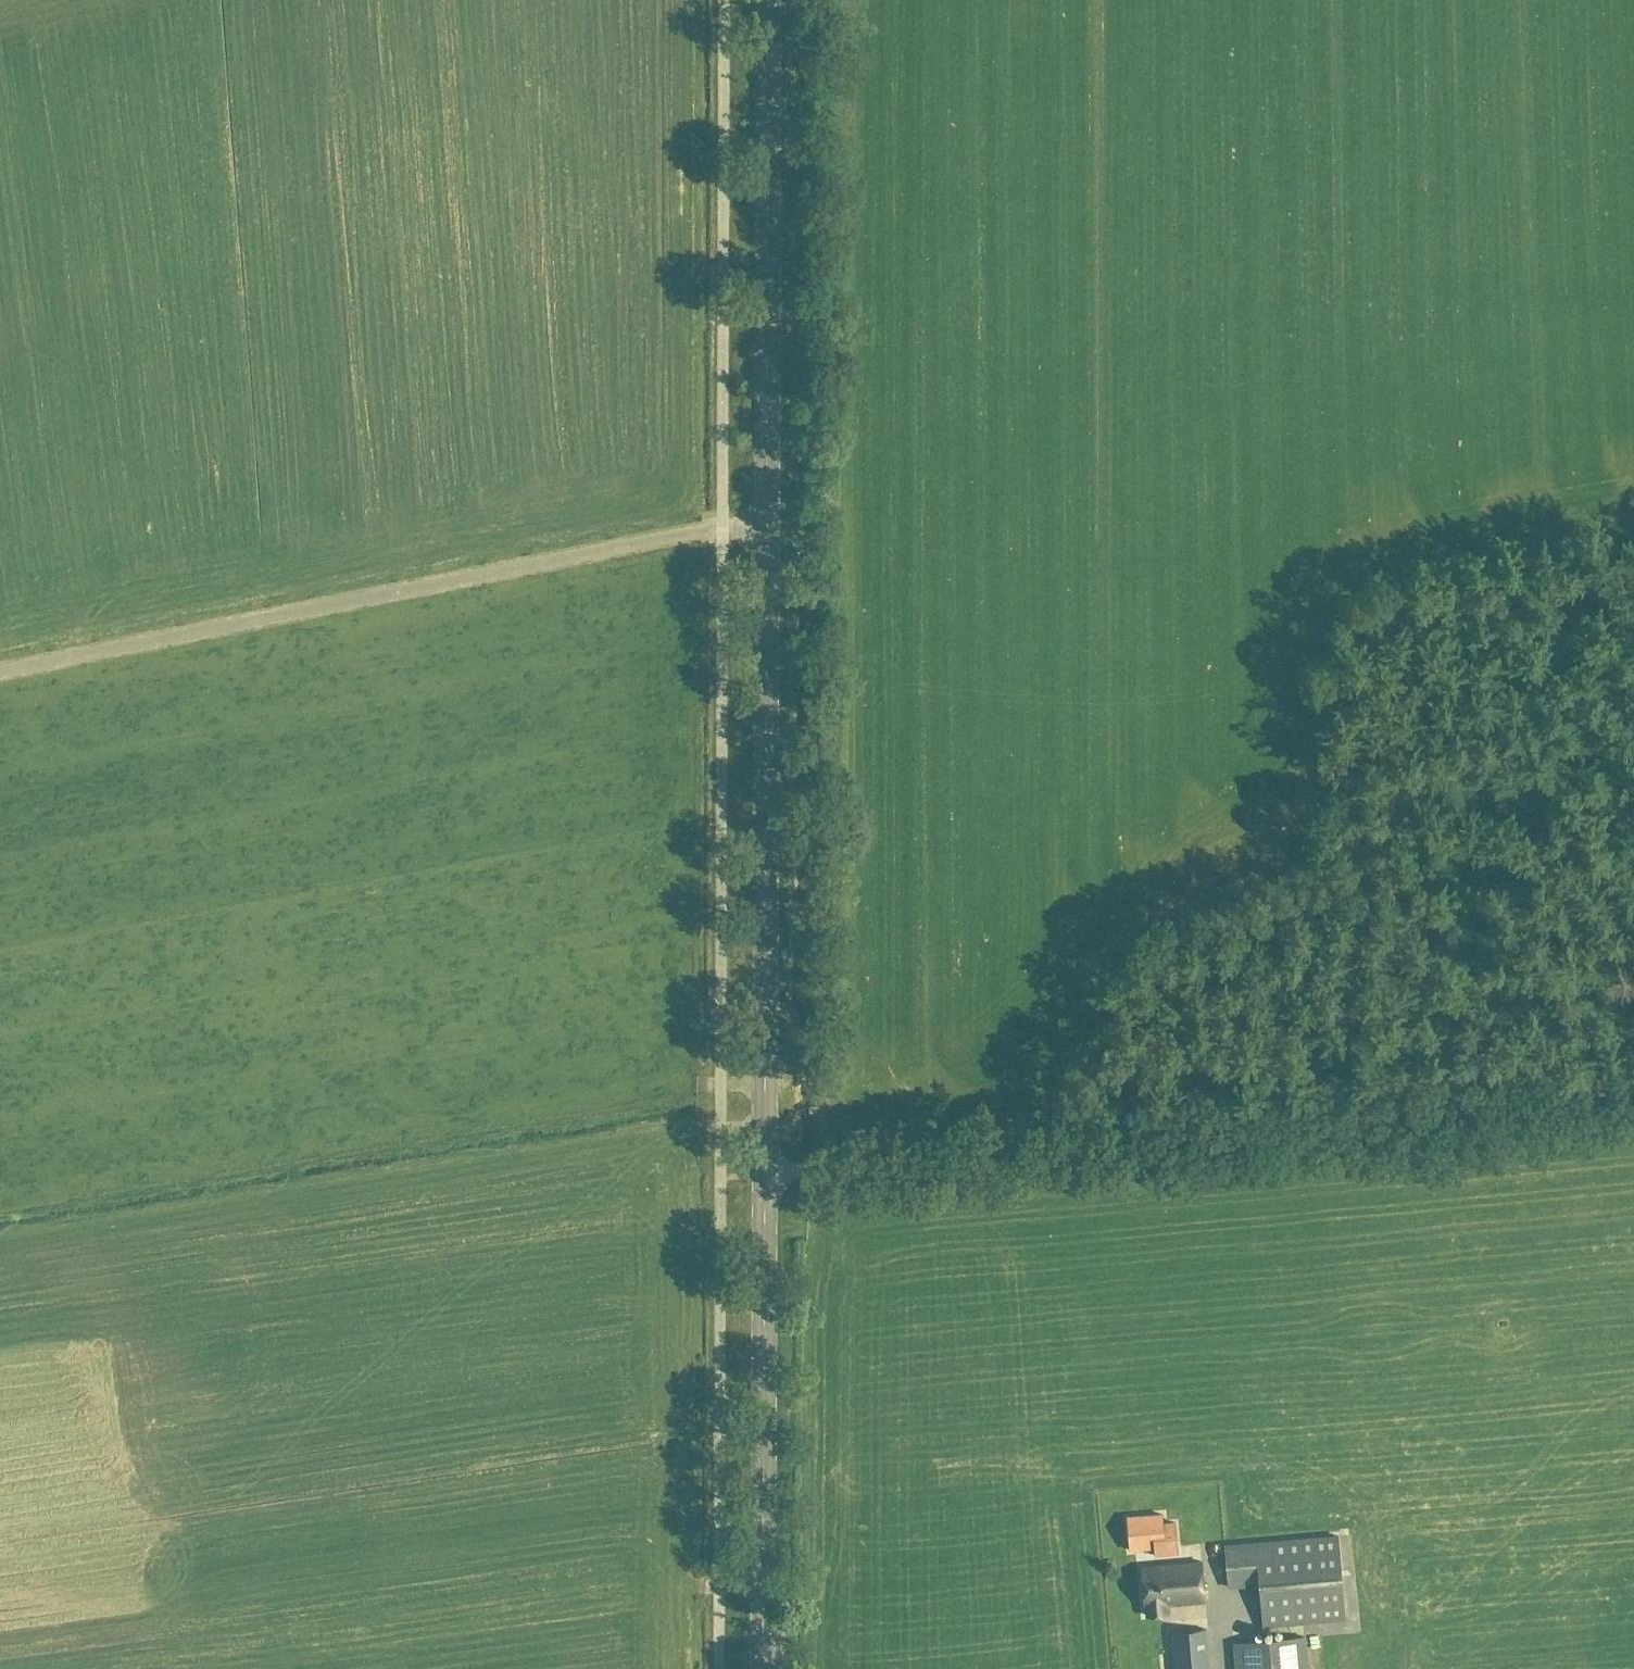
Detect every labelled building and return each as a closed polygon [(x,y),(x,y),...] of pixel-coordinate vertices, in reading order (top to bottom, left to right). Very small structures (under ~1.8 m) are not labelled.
[(1175,1523),(1163,1524),(1162,1515),(1128,1518),(1131,1552),(1155,1549),(1156,1556),(1178,1554),(1175,1523)] [(1338,1537),(1225,1547),(1229,1588),(1260,1585),(1264,1627),(1345,1620),(1338,1537)] [(1148,1607),(1149,1617),(1170,1615),(1170,1605),(1205,1602),(1202,1563),(1139,1568),(1143,1607),(1148,1607)] [(1172,1633),(1175,1668),(1210,1668),(1207,1630),(1172,1633)] [(1234,1645),(1236,1668),(1308,1668),(1305,1638),(1234,1645)]
